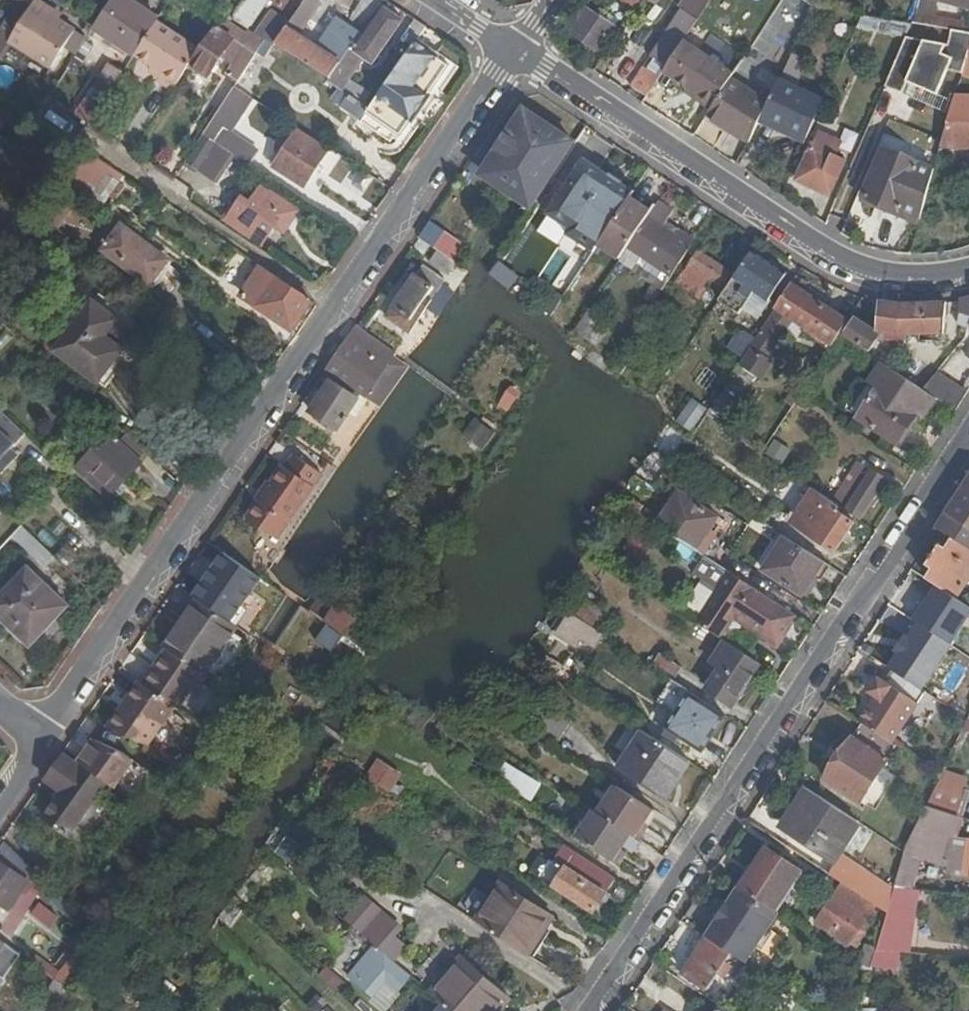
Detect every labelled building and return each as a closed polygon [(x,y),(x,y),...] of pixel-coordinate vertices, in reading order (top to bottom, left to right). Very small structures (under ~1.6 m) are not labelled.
[(18,0),(17,0),(0,27),(0,36),(52,70),(76,32),(57,21),(61,15),(37,0),(36,0),(30,8),(18,0)] [(127,0),(117,0),(96,32),(133,55),(156,19),(127,0)] [(233,15),(248,25),(264,0),(244,0),(233,15)] [(351,11),(367,23),(383,1),(381,0),(360,0),(351,11)] [(638,9),(644,0),(626,0),(638,9)] [(644,0),(657,9),(663,0),(644,0)] [(811,9),(813,0),(799,0),(811,9)] [(939,1),(938,6),(948,9),(950,4),(968,10),(968,0),(935,0),(939,1)] [(356,48),(351,45),(335,68),(343,73),(345,70),(351,74),(361,60),(370,66),(401,23),(383,11),(356,48)] [(597,52),(612,30),(587,12),(572,34),(597,52)] [(286,26),(267,13),(253,36),(263,42),(271,48),(273,44),(285,28),(286,26)] [(695,22),(681,13),(649,60),(664,70),(695,22)] [(302,17),(292,32),(315,48),(325,33),(302,17)] [(911,26),(861,17),(854,34),(904,42),(911,26)] [(285,28),(273,44),(327,79),(335,68),(351,45),(357,37),(334,21),(325,33),(315,48),(292,32),(285,28)] [(414,21),(401,39),(412,47),(414,44),(425,28),(414,21)] [(164,76),(158,84),(171,92),(198,51),(156,24),(135,57),(164,76)] [(232,61),(227,69),(240,78),(263,42),(253,36),(244,30),(239,37),(220,24),(197,59),(212,70),(222,54),(232,61)] [(776,59),(783,30),(763,25),(755,54),(776,59)] [(414,44),(412,47),(368,109),(403,131),(448,67),(414,44)] [(693,51),(683,44),(661,77),(670,83),(693,51)] [(732,78),(693,51),(670,83),(684,93),(682,97),(708,115),(732,78)] [(789,57),(767,107),(760,123),(804,146),(823,102),(797,89),(807,66),(789,57)] [(648,63),(638,80),(652,88),(662,71),(648,63)] [(119,76),(108,68),(102,77),(113,85),(119,76)] [(335,68),(327,79),(340,89),(348,77),(343,73),(335,68)] [(102,77),(98,84),(110,90),(113,85),(102,77)] [(732,83),(709,117),(749,145),(757,129),(760,123),(767,107),(732,83)] [(85,105),(96,112),(110,90),(98,84),(85,105)] [(232,90),(202,136),(235,158),(249,167),(258,153),(222,130),(243,97),(232,90)] [(950,123),(942,150),(968,151),(968,98),(958,98),(950,123)] [(365,114),(400,136),(403,131),(368,109),(365,114)] [(760,123),(757,129),(802,151),(804,146),(760,123)] [(881,130),(869,125),(861,145),(860,147),(872,152),(881,130)] [(559,148),(530,129),(502,170),(532,189),(559,148)] [(274,152),(281,157),(273,169),(304,189),(326,155),(295,134),(289,143),(282,139),(274,152)] [(184,163),(216,185),(235,158),(202,136),(184,163)] [(828,197),(825,196),(814,220),(825,227),(860,147),(861,145),(851,140),(840,161),(844,162),(846,164),(838,182),(830,198),(828,197)] [(935,171),(885,148),(864,194),(919,220),(935,171)] [(815,149),(799,183),(825,196),(828,197),(830,198),(838,182),(846,164),(844,162),(840,161),(815,149)] [(117,175),(86,155),(66,182),(82,194),(94,203),(110,179),(122,187),(126,181),(117,175)] [(619,192),(579,165),(554,201),(595,228),(619,192)] [(66,182),(39,218),(54,230),(82,194),(66,182)] [(129,191),(122,187),(112,200),(119,205),(129,191)] [(252,200),(242,193),(226,217),(224,221),(262,246),(264,241),(276,224),(284,229),(294,213),(259,190),(252,200)] [(650,217),(629,203),(596,252),(617,266),(629,248),(649,219),(650,217)] [(650,217),(649,219),(664,228),(668,221),(654,211),(650,217)] [(164,261),(121,231),(125,226),(115,219),(92,248),(145,286),(164,261)] [(664,228),(649,219),(629,248),(670,276),(691,244),(672,231),(667,238),(665,237),(660,233),(664,228)] [(669,231),(664,228),(660,233),(665,237),(669,231)] [(459,246),(441,232),(429,246),(441,255),(448,261),(459,246)] [(749,257),(731,245),(716,266),(732,277),(734,279),(749,257)] [(734,279),(719,303),(741,318),(756,296),(768,303),(786,276),(752,253),(749,257),(734,279)] [(441,255),(431,267),(447,279),(455,267),(451,263),(448,261),(441,255)] [(714,283),(724,289),(732,277),(716,266),(700,255),(679,286),(701,301),(714,283)] [(390,317),(412,332),(441,287),(445,282),(423,267),(390,317)] [(264,270),(244,298),(301,338),(321,308),(264,270)] [(777,315),(746,362),(708,418),(719,426),(752,376),(762,382),(779,355),(775,351),(793,322),(832,348),(839,337),(849,323),(792,286),(775,312),(777,315)] [(553,287),(528,324),(541,333),(566,296),(553,287)] [(95,295),(52,351),(94,383),(120,348),(113,342),(129,321),(95,295)] [(968,320),(968,299),(960,302),(962,317),(968,320)] [(898,338),(944,336),(948,303),(910,306),(892,305),(881,303),(877,331),(856,319),(845,337),(870,353),(883,335),(898,338)] [(572,337),(594,352),(597,348),(604,337),(595,330),(599,324),(587,316),(575,332),(572,337)] [(959,325),(968,329),(968,327),(968,320),(962,317),(959,325)] [(313,413),(337,430),(348,415),(358,400),(347,392),(350,387),(361,395),(367,399),(392,361),(397,354),(396,352),(358,326),(349,338),(350,339),(325,378),(333,384),(313,413)] [(755,341),(741,332),(727,351),(742,362),(755,341)] [(886,354),(880,364),(881,365),(893,373),(900,363),(886,354)] [(617,360),(616,362),(609,372),(618,377),(624,369),(627,366),(617,360)] [(395,377),(392,361),(367,399),(364,404),(367,406),(372,409),(395,377)] [(920,413),(923,415),(934,399),(932,398),(922,391),(893,373),(881,365),(870,381),(880,388),(859,420),(898,446),(920,413)] [(511,383),(500,406),(515,413),(525,390),(511,383)] [(965,399),(942,383),(932,398),(934,399),(956,413),(965,399)] [(350,387),(347,392),(358,400),(361,395),(350,387)] [(361,395),(358,400),(348,415),(354,419),(364,404),(367,399),(361,395)] [(678,420),(694,432),(711,408),(695,396),(678,420)] [(367,406),(364,404),(354,419),(355,420),(367,406)] [(114,428),(108,433),(140,462),(145,457),(114,428)] [(77,467),(108,497),(140,462),(108,433),(104,429),(93,440),(98,445),(77,467)] [(790,453),(773,442),(764,456),(780,468),(790,453)] [(319,478),(292,458),(245,522),(274,543),(319,478)] [(860,520),(886,482),(863,466),(836,504),(860,520)] [(962,491),(946,518),(968,533),(968,481),(962,491)] [(717,519),(680,494),(658,527),(696,552),(706,536),(717,519)] [(854,524),(835,511),(837,508),(816,494),(798,521),(819,536),(815,541),(834,553),(854,524)] [(937,531),(955,543),(968,552),(968,533),(946,518),(937,531)] [(45,567),(51,568),(58,561),(21,526),(12,535),(45,567)] [(713,541),(706,536),(696,552),(703,557),(713,541)] [(765,571),(801,595),(813,577),(822,564),(785,540),(765,571)] [(936,571),(928,583),(954,599),(968,577),(968,552),(955,543),(946,555),(940,550),(929,567),(936,571)] [(829,569),(822,564),(813,577),(821,582),(829,569)] [(26,568),(0,594),(0,619),(27,645),(64,606),(26,568)] [(214,568),(193,598),(197,600),(231,624),(252,593),(214,568)] [(798,619),(730,575),(696,625),(721,641),(734,623),(776,651),(798,619)] [(691,608),(705,613),(714,587),(700,582),(691,608)] [(231,624),(197,600),(164,647),(172,652),(203,672),(206,674),(238,628),(231,624)] [(602,613),(582,600),(572,615),(587,625),(592,628),(602,613)] [(348,633),(360,616),(340,603),(329,620),(348,633)] [(587,625),(572,615),(539,666),(552,674),(553,675),(587,625)] [(921,618),(891,663),(930,689),(960,645),(921,618)] [(706,691),(732,708),(759,666),(725,644),(711,666),(720,672),(706,691)] [(203,672),(172,652),(148,687),(175,706),(178,708),(203,672)] [(661,655),(653,667),(674,681),(682,669),(661,655)] [(865,696),(871,701),(855,723),(890,746),(924,695),(891,673),(883,683),(877,679),(865,696)] [(148,687),(141,682),(108,728),(148,746),(175,706),(148,687)] [(725,719),(690,696),(667,730),(680,738),(702,753),(725,719)] [(573,715),(551,701),(531,731),(554,746),(573,715)] [(861,729),(822,783),(855,807),(894,753),(861,729)] [(680,738),(667,730),(664,734),(677,743),(680,738)] [(621,774),(666,804),(691,764),(647,735),(621,774)] [(134,759),(93,739),(77,761),(89,770),(108,783),(110,784),(114,788),(134,759)] [(394,791),(405,773),(380,757),(369,775),(394,791)] [(47,819),(73,838),(110,784),(108,783),(89,770),(88,772),(67,758),(48,784),(63,794),(47,819)] [(507,760),(497,779),(536,801),(547,782),(507,760)] [(941,775),(939,779),(937,784),(965,793),(968,785),(941,775)] [(965,793),(937,784),(924,810),(954,819),(955,820),(965,793)] [(652,810),(619,789),(600,817),(629,836),(633,839),(641,827),(652,810)] [(795,816),(797,817),(787,833),(833,863),(858,826),(809,794),(800,808),(795,816)] [(800,808),(796,805),(780,829),(787,833),(797,817),(795,816),(800,808)] [(924,810),(902,855),(893,883),(890,891),(905,893),(911,894),(923,859),(944,867),(943,875),(968,879),(968,842),(955,841),(945,840),(954,819),(924,810)] [(600,817),(596,814),(578,840),(611,862),(617,853),(629,836),(600,817)] [(262,847),(293,869),(313,841),(283,819),(262,847)] [(955,820),(954,819),(945,840),(955,841),(960,822),(955,820)] [(647,832),(641,827),(633,839),(640,843),(647,832)] [(0,857),(0,904),(5,908),(9,902),(16,906),(27,890),(38,875),(8,845),(0,857)] [(617,879),(567,846),(544,880),(594,913),(617,879)] [(625,859),(617,853),(611,862),(620,867),(625,859)] [(802,877),(768,854),(742,892),(776,915),(802,877)] [(856,871),(841,861),(829,878),(841,887),(851,894),(863,875),(890,894),(890,891),(893,883),(862,863),(856,871)] [(53,907),(76,929),(77,928),(88,938),(94,930),(71,909),(65,903),(38,875),(27,890),(48,911),(53,907)] [(863,875),(851,894),(876,910),(884,915),(890,894),(863,875)] [(841,887),(834,896),(869,920),(876,910),(851,894),(841,887)] [(503,888),(478,925),(527,957),(551,920),(503,888)] [(738,889),(705,939),(708,942),(731,958),(742,965),(776,915),(742,892),(738,889)] [(890,894),(884,915),(874,951),(874,954),(896,956),(905,893),(890,891),(890,894)] [(863,935),(860,932),(869,920),(834,896),(814,925),(849,948),(852,942),(856,945),(863,935)] [(378,913),(368,904),(350,925),(363,936),(378,913)] [(402,933),(378,913),(363,936),(367,940),(374,946),(395,964),(405,952),(395,942),(402,933)] [(94,930),(88,938),(59,983),(63,986),(72,992),(78,984),(106,943),(94,930)] [(20,955),(0,940),(0,984),(20,955)] [(730,970),(726,966),(731,958),(708,942),(698,956),(704,960),(689,981),(707,993),(717,978),(722,981),(730,970)] [(388,981),(400,991),(411,979),(395,964),(374,946),(350,975),(374,997),(388,981)] [(874,951),(862,948),(856,969),(867,976),(870,968),(874,954),(874,951)] [(896,956),(874,954),(870,968),(895,970),(897,956),(896,956)] [(452,1010),(490,1010),(488,1009),(501,995),(463,961),(433,994),(452,1010)] [(386,1007),(400,991),(388,981),(374,997),(386,1007)] [(71,995),(81,1005),(89,995),(78,984),(72,992),(71,995)] [(63,986),(52,1002),(62,1009),(71,995),(72,992),(63,986)] [(501,995),(488,1009),(490,1010),(501,1010),(509,1002),(501,995)] [(309,1006),(314,1010),(321,1010),(325,1007),(316,998),(309,1006)] [(39,1010),(60,1010),(46,1001),(39,1010)]
